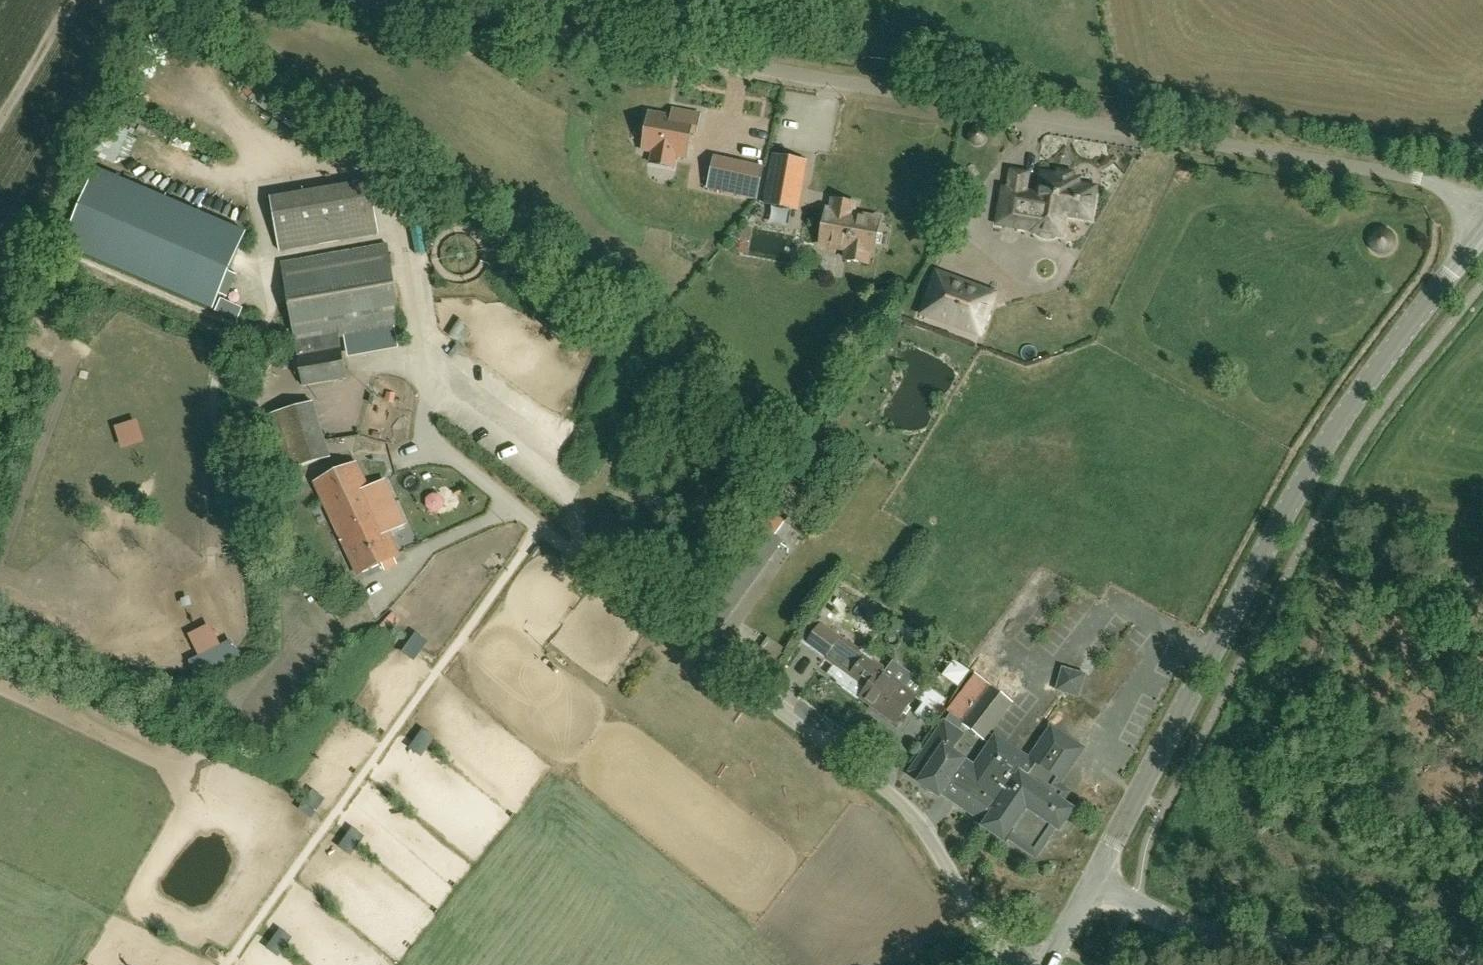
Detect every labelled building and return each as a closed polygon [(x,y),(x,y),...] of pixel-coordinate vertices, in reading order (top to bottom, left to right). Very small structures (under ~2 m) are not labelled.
[(650,112),(643,151),(652,153),(651,163),(674,167),(676,157),(685,159),(688,144),(690,133),(696,134),(700,114),(673,109),(672,116),(650,112)] [(797,210),(801,185),(804,172),(806,161),(802,160),(774,155),(765,204),(786,208),(797,210)] [(711,170),(708,188),(719,191),(756,199),(763,167),(726,159),(725,163),(713,161),(711,170)] [(1031,194),(1027,193),(1030,172),(1009,168),(1005,190),(1004,189),(998,223),(1033,229),(1033,230),(1037,231),(1039,233),(1042,235),(1047,237),(1050,237),(1054,235),(1057,234),(1061,235),(1064,214),(1086,217),(1087,211),(1089,210),(1091,207),(1092,205),(1093,201),(1092,197),(1090,193),(1091,188),(1076,185),(1077,180),(1073,179),(1075,172),(1056,169),(1055,176),(1043,174),(1038,199),(1031,198),(1031,194)] [(246,232),(97,169),(64,246),(213,310),(246,232)] [(280,250),(380,233),(371,180),(271,197),(280,250)] [(873,254),(880,219),(853,214),(855,204),(833,200),(831,210),(827,209),(820,245),(847,250),(845,259),(867,263),(869,254),(873,254)] [(339,335),(402,325),(388,243),(282,262),(303,383),(346,376),(339,335)] [(789,277),(800,266),(789,256),(778,267),(789,277)] [(933,284),(922,314),(980,335),(991,305),(995,295),(995,294),(994,294),(990,292),(989,292),(976,287),(975,287),(963,282),(962,282),(951,278),(950,277),(938,273),(937,273),(936,274),(933,284)] [(350,335),(351,353),(400,350),(399,332),(350,335)] [(358,575),(399,556),(356,463),(315,482),(358,575)] [(315,471),(294,476),(296,485),(317,480),(315,471)] [(389,519),(405,512),(393,487),(377,495),(389,519)] [(782,536),(791,525),(775,511),(766,522),(782,536)] [(719,632),(781,540),(761,524),(700,609),(692,621),(712,636),(717,630),(719,632)] [(821,622),(805,644),(835,665),(850,644),(821,622)] [(773,664),(783,647),(773,641),(763,658),(773,664)] [(864,654),(850,644),(835,665),(867,689),(861,697),(896,723),(915,698),(919,701),(929,687),(893,661),(886,670),(864,654)] [(984,655),(977,665),(995,678),(1003,669),(984,655)] [(955,663),(947,680),(964,688),(972,672),(955,663)] [(1084,675),(1063,669),(1057,689),(1078,695),(1084,675)] [(935,793),(939,796),(956,771),(970,781),(955,802),(986,823),(984,826),(988,829),(989,832),(991,835),(993,836),(996,837),(999,837),(1007,842),(1013,834),(1034,848),(1051,824),(1059,830),(1062,825),(1065,824),(1068,822),(1069,820),(1070,817),(1070,814),(1073,810),(1059,800),(1066,790),(1058,785),(1079,755),(1055,739),(1058,735),(1057,731),(1052,728),(1053,728),(1052,727),(1028,758),(995,734),(973,763),(954,749),(965,734),(960,730),(963,725),(983,741),(1013,703),(976,675),(947,711),(950,714),(910,773),(911,774),(916,767),(925,774),(919,782),(924,785),(925,788),(926,790),(929,792),(932,793),(935,793)] [(1012,712),(1003,728),(1018,736),(1027,720),(1012,712)]
